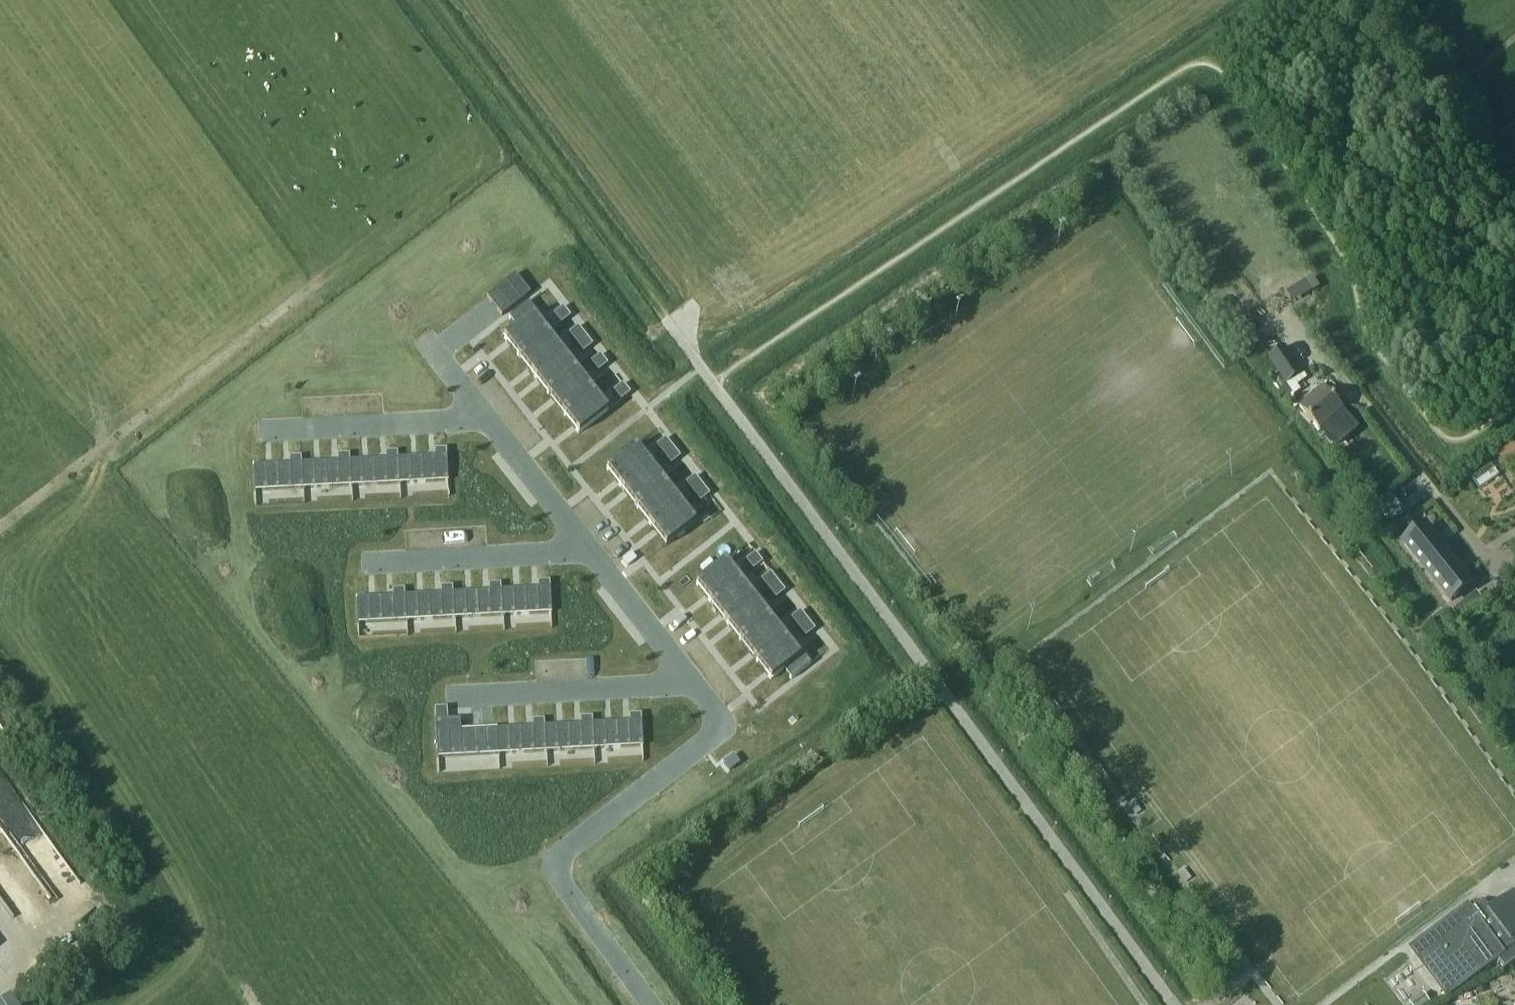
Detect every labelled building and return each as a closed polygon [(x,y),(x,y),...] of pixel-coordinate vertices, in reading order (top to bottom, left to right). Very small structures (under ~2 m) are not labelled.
[(515,275),(487,297),(502,317),(531,295),(530,294),(515,275)] [(1308,280),(1314,291),(1320,287),(1314,276),(1308,280)] [(516,328),(504,338),(519,357),(548,334),(534,316),(537,313),(529,303),(509,319),(516,328)] [(563,308),(553,315),(561,325),(571,317),(563,308)] [(1256,327),(1247,314),(1238,320),(1248,334),(1256,327)] [(571,317),(561,325),(568,335),(578,327),(571,317)] [(548,334),(519,357),(534,376),(563,354),(548,334)] [(593,346),(583,354),(590,363),(600,355),(593,346)] [(1307,377),(1287,347),(1269,359),(1287,385),(1289,384),(1295,393),(1300,389),(1297,384),(1307,377)] [(563,354),(534,376),(549,396),(578,373),(563,354)] [(600,355),(590,363),(598,373),(608,365),(600,355)] [(578,373),(549,396),(563,415),(593,392),(578,373)] [(622,385),(613,392),(621,402),(630,394),(631,394),(623,384),(622,385)] [(1345,410),(1324,385),(1299,406),(1321,431),(1345,410)] [(593,392),(563,415),(579,434),(608,411),(593,392)] [(665,439),(656,447),(663,456),(673,449),(666,439),(665,439)] [(1514,460),(1514,445),(1514,443),(1497,454),(1505,466),(1514,460)] [(635,446),(606,469),(621,489),(650,466),(635,446)] [(435,457),(398,459),(399,484),(448,482),(446,449),(434,450),(435,457)] [(673,449),(663,456),(671,466),(680,458),(673,449)] [(386,460),(350,462),(351,487),(399,484),(398,459),(398,452),(386,452),(386,460)] [(338,462),(302,464),(303,489),(351,487),(350,462),(349,454),(337,455),(338,462)] [(290,465),(253,467),(254,492),(303,489),(302,464),(301,457),(289,457),(290,465)] [(650,466),(621,489),(636,508),(665,485),(650,466)] [(695,477),(685,484),(693,494),(702,486),(695,477)] [(665,485),(636,508),(651,527),(680,504),(665,485)] [(702,486),(693,494),(700,503),(709,496),(710,496),(702,486)] [(1388,522),(1406,508),(1392,489),(1373,503),(1388,522)] [(680,504),(651,527),(666,546),(696,524),(680,504)] [(1425,540),(1412,551),(1452,601),(1473,585),(1433,534),(1425,540)] [(755,554),(745,561),(753,571),(762,564),(763,564),(755,554)] [(725,561),(696,584),(711,603),(740,581),(725,561)] [(770,574),(761,581),(768,590),(778,583),(770,573),(770,574)] [(538,589),(501,591),(503,616),(551,614),(550,581),(538,582),(538,589)] [(740,581),(711,603),(726,623),(755,600),(740,581)] [(778,583),(768,590),(775,600),(785,593),(785,592),(778,583)] [(489,592),(453,594),(454,619),(503,616),(501,591),(501,584),(489,585),(489,592)] [(441,595),(405,597),(406,622),(454,619),(453,594),(453,587),(441,587),(441,595)] [(393,597),(356,599),(358,624),(375,623),(406,622),(405,597),(404,589),(392,590),(393,597)] [(755,600),(726,623),(741,642),(770,619),(755,600)] [(800,612),(790,619),(798,629),(808,621),(800,612)] [(770,619),(741,642),(756,661),(785,638),(770,619)] [(808,621),(798,629),(805,638),(815,631),(808,621)] [(785,638),(756,661),(771,681),(784,671),(791,680),(811,665),(810,664),(803,654),(800,657),(785,638)] [(447,708),(435,709),(437,758),(498,755),(497,730),(461,732),(460,720),(448,720),(447,708)] [(630,723),(593,725),(594,750),(643,747),(641,714),(629,715),(630,723)] [(546,727),(545,727),(546,752),(594,750),(593,725),(592,717),(587,718),(580,718),(581,725),(546,727)] [(533,728),(497,730),(498,755),(546,752),(545,727),(544,720),(532,721),(533,728)] [(733,755),(723,763),(730,771),(740,763),(733,755)] [(1476,904),(1470,909),(1469,908),(1413,950),(1448,996),(1499,958),(1514,946),(1514,944),(1513,941),(1514,940),(1514,893),(1514,892),(1489,910),(1485,905),(1476,904)] [(1499,958),(1506,968),(1514,961),(1514,946),(1499,958)] [(0,998),(0,1004),(20,1004),(10,991),(0,998)] [(1412,1004),(1426,1004),(1431,1001),(1424,992),(1410,1003),(1412,1004)]
